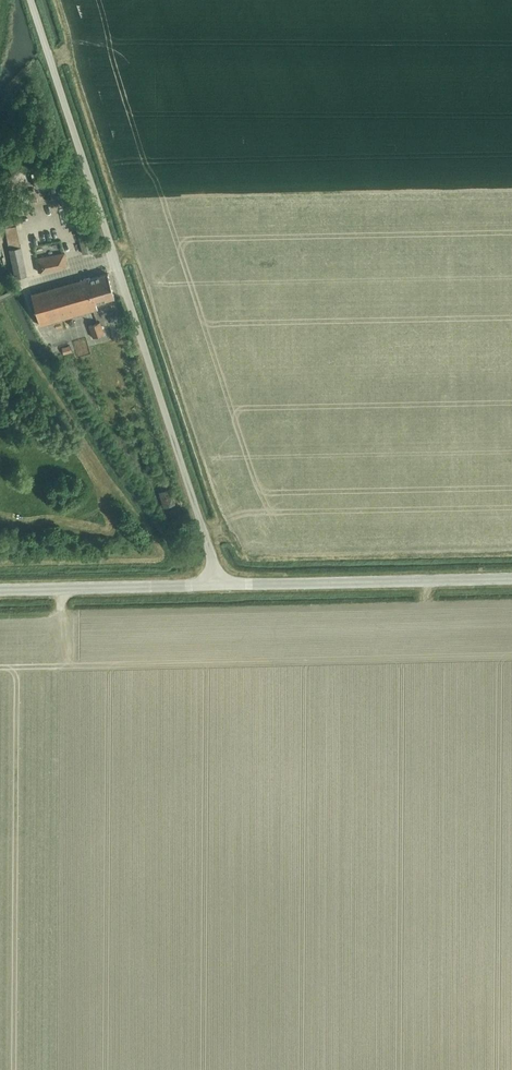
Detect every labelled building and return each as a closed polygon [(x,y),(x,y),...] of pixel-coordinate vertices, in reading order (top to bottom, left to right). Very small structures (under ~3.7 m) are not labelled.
[(15,276),(26,274),(16,225),(5,227),(15,276)] [(82,253),(93,251),(88,226),(76,229),(82,253)] [(38,272),(66,266),(64,253),(35,258),(38,272)] [(113,297),(107,274),(106,273),(89,278),(88,277),(30,293),(39,325),(97,308),(95,302),(113,297)] [(89,325),(93,337),(104,333),(101,322),(89,325)] [(72,352),(70,345),(62,347),(64,354),(72,352)] [(163,506),(175,503),(170,488),(158,491),(163,506)]
